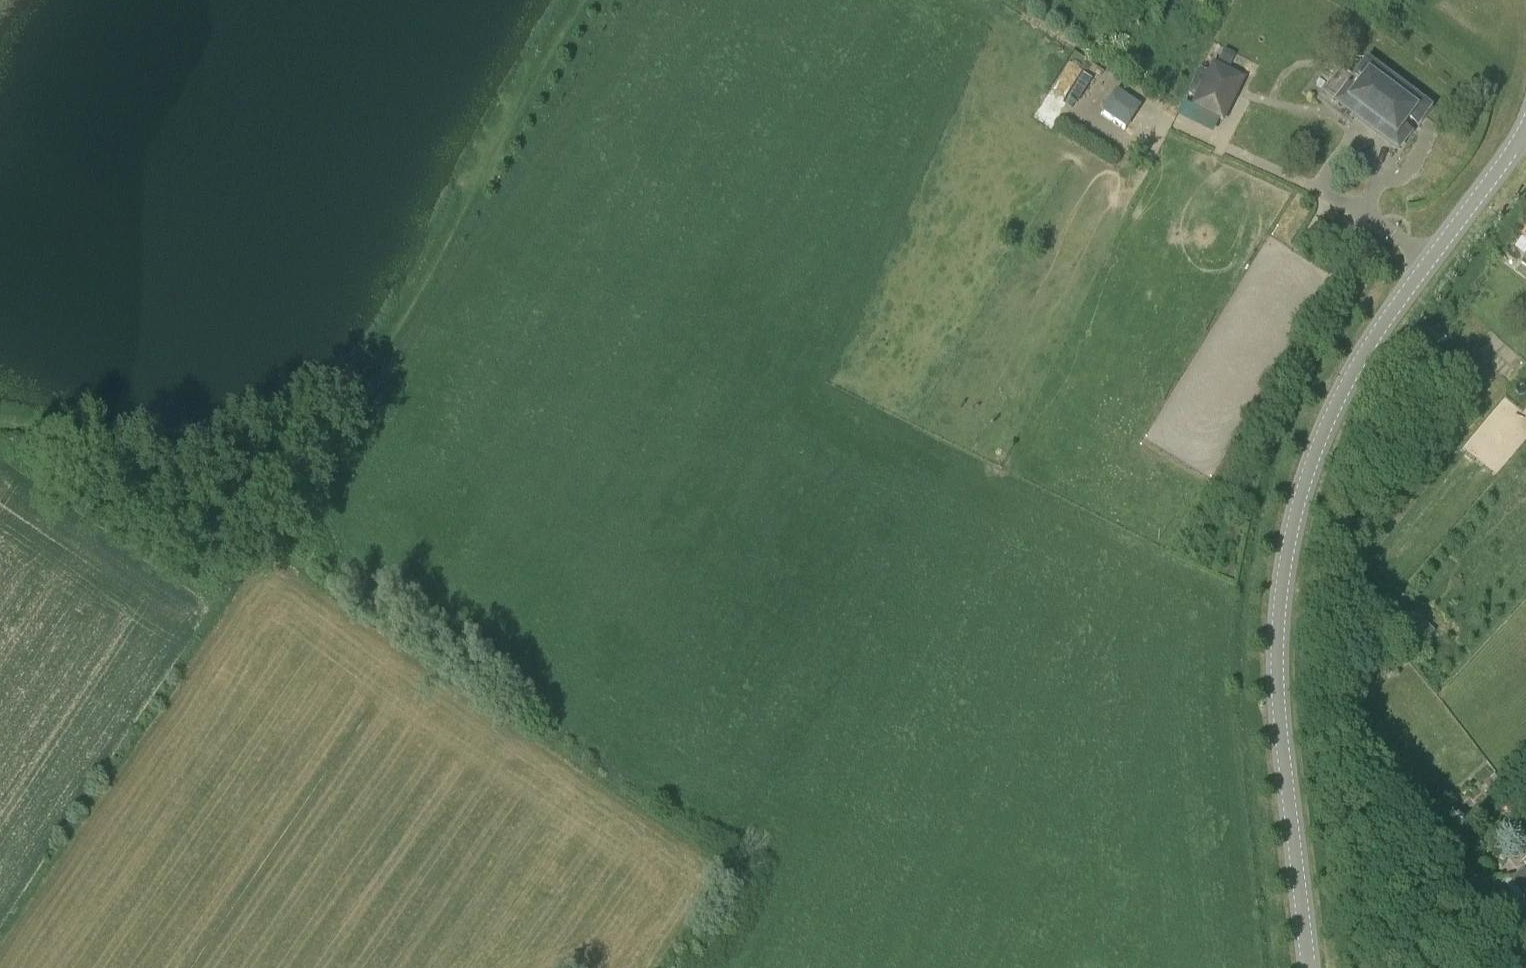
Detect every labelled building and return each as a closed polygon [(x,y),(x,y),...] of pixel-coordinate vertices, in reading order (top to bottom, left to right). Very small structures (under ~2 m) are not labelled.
[(1219,61),(1229,66),(1235,55),(1224,49),(1219,61)] [(1213,62),(1208,72),(1200,68),(1187,93),(1195,97),(1190,107),(1224,124),(1246,78),(1213,62)] [(1413,124),(1424,109),(1416,103),(1417,101),(1385,78),(1383,81),(1370,71),(1361,83),(1359,82),(1353,90),(1354,92),(1345,104),(1358,114),(1357,115),(1395,144),(1404,132),(1403,131),(1410,122),(1413,124)] [(1102,112),(1127,129),(1142,107),(1117,90),(1102,112)] [(1483,784),(1492,795),(1503,786),(1495,775),(1483,784)] [(1507,858),(1515,869),(1523,863),(1525,867),(1525,843),(1507,858)] [(1525,874),(1523,870),(1504,884),(1518,902),(1525,895),(1525,874)] [(1524,906),(1513,915),(1525,933),(1525,932),(1525,908),(1524,906)]
